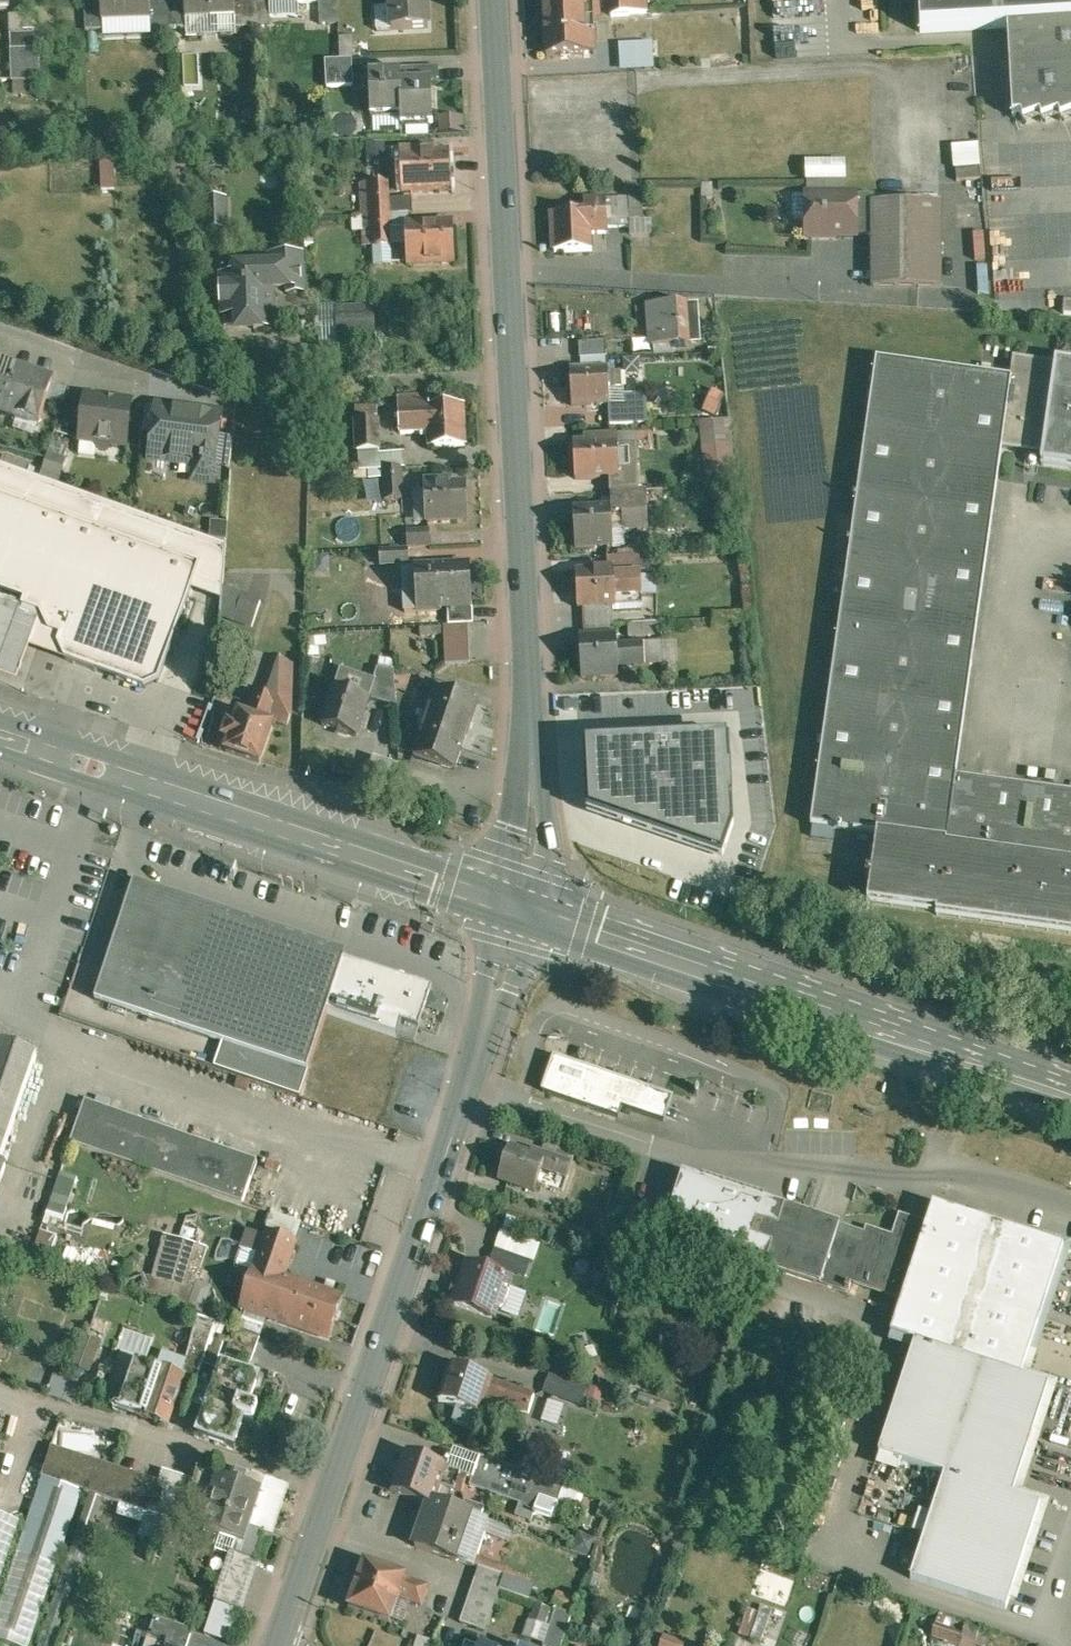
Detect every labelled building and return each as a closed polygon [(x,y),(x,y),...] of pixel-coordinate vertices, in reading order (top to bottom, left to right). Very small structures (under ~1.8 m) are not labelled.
[(101,2),(101,23),(151,21),(150,1),(150,0),(100,0),(101,2)] [(170,0),(150,1),(151,21),(151,30),(171,29),(170,0)] [(185,19),(235,17),(234,0),(184,0),(185,19)] [(235,17),(235,29),(255,28),(254,0),(234,0),(235,17)] [(255,28),(271,27),(269,4),(269,0),(254,0),(255,28)] [(319,2),(320,26),(339,25),(338,0),(319,0),(319,2)] [(392,30),(429,28),(427,0),(391,0),(392,30)] [(547,20),(586,18),(595,17),(594,0),(546,0),(547,20)] [(613,16),(648,14),(647,0),(612,0),(613,16)] [(921,32),(1008,27),(1070,23),(1070,0),(919,0),(921,32)] [(101,2),(85,3),(87,32),(102,31),(101,23),(101,2)] [(648,14),(613,16),(615,51),(632,50),(631,35),(649,34),(648,14)] [(39,16),(10,16),(10,34),(39,34),(39,16)] [(586,18),(547,20),(549,55),(596,53),(595,34),(587,34),(586,18)] [(1008,27),(1013,116),(1022,116),(1024,121),(1040,115),(1042,120),(1059,113),(1061,119),(1070,115),(1070,23),(1008,27)] [(40,48),(11,49),(12,82),(41,81),(40,48)] [(636,58),(614,59),(614,70),(636,69),(636,58)] [(353,59),(326,60),(327,87),(354,85),(353,59)] [(438,67),(413,68),(413,81),(432,80),(432,82),(439,82),(438,67)] [(401,71),(370,72),(372,116),(403,114),(402,81),(401,71)] [(413,81),(402,81),(403,114),(404,124),(434,122),(432,82),(432,80),(413,81)] [(444,118),(444,132),(463,132),(463,118),(444,118)] [(947,145),(949,169),(979,166),(977,143),(947,145)] [(434,148),(408,150),(410,193),(452,191),(451,155),(434,156),(434,148)] [(844,182),(844,160),(798,161),(798,183),(844,182)] [(110,188),(108,161),(96,161),(98,188),(110,188)] [(389,182),(363,183),(364,215),(373,215),(390,214),(389,199),(389,182)] [(875,195),(807,195),(807,196),(811,196),(811,215),(807,219),(808,234),(811,237),(837,237),(840,234),(874,234),(874,203),(875,203),(875,195)] [(414,198),(389,199),(390,214),(414,213),(414,198)] [(644,220),(643,198),(585,199),(585,212),(608,212),(608,221),(644,220)] [(226,199),(206,200),(207,229),(227,228),(226,199)] [(875,203),(874,203),(874,234),(874,286),(941,285),(940,203),(875,203)] [(585,212),(554,214),(556,252),(593,250),(592,234),(609,233),(608,221),(608,212),(585,212)] [(390,214),(373,215),(374,246),(391,245),(390,214)] [(454,225),(407,227),(409,264),(455,262),(454,225)] [(306,256),(269,257),(269,266),(286,265),(287,289),(287,294),(307,293),(306,256)] [(269,266),(237,268),(238,276),(224,277),(224,288),(222,288),(223,305),(225,305),(225,316),(239,315),(240,324),(255,324),(255,330),(274,329),(273,289),(287,289),(286,265),(269,266)] [(687,302),(650,305),(653,346),(690,343),(689,329),(700,328),(699,303),(688,304),(687,302)] [(374,308),(339,309),(340,340),(375,339),(374,308)] [(607,341),(580,343),(581,358),(607,357),(607,341)] [(957,778),(1003,449),(1003,448),(1043,454),(1042,466),(1070,470),(1070,364),(1056,362),(1056,363),(1014,357),(1011,378),(877,360),(812,826),(879,834),(870,904),(871,904),(871,902),(939,912),(938,915),(1070,934),(1070,794),(957,778)] [(0,366),(0,414),(40,427),(54,384),(0,366)] [(609,368),(571,370),(573,406),(609,404),(610,411),(635,409),(635,422),(648,421),(647,393),(623,394),(623,387),(622,387),(622,372),(609,373),(609,368)] [(463,406),(429,408),(428,396),(400,398),(402,434),(429,433),(430,448),(466,446),(463,406)] [(133,404),(87,399),(82,442),(98,444),(102,449),(108,450),(113,446),(127,448),(133,404)] [(223,416),(162,408),(155,459),(199,464),(198,471),(201,471),(202,465),(212,466),(210,482),(213,482),(215,466),(219,435),(220,435),(223,416)] [(635,409),(610,411),(610,424),(635,423),(635,422),(635,409)] [(378,420),(356,421),(358,452),(380,451),(378,420)] [(725,429),(704,432),(707,472),(729,469),(725,429)] [(220,435),(219,435),(215,466),(230,469),(234,438),(220,435)] [(615,435),(584,437),(585,444),(574,444),(575,479),(610,477),(610,490),(638,489),(636,444),(616,445),(615,435)] [(44,444),(37,478),(56,481),(63,448),(44,444)] [(380,451),(358,452),(359,471),(370,470),(384,470),(401,469),(406,468),(405,453),(380,454),(380,451)] [(25,598),(29,588),(174,638),(191,591),(224,602),(225,548),(0,469),(0,589),(25,598)] [(401,469),(384,470),(385,501),(403,500),(401,469)] [(384,470),(370,470),(371,501),(385,501),(384,470)] [(451,487),(450,479),(425,480),(427,521),(469,519),(467,486),(451,487)] [(646,493),(611,494),(612,510),(612,531),(621,530),(623,530),(648,529),(646,493)] [(612,510),(572,512),(574,550),(624,547),(623,530),(621,530),(612,531),(612,510)] [(430,530),(408,531),(409,547),(431,546),(430,530)] [(410,549),(381,551),(382,565),(410,564),(410,549)] [(639,555),(606,557),(607,571),(613,570),(615,599),(641,598),(639,555)] [(472,565),(418,568),(420,611),(444,610),(443,607),(450,606),(474,605),(472,565)] [(607,571),(575,572),(577,610),(615,608),(615,599),(613,570),(607,571)] [(25,598),(25,606),(44,612),(51,630),(65,635),(61,645),(65,658),(144,685),(158,681),(174,638),(29,588),(25,598)] [(65,658),(61,645),(65,635),(51,630),(44,612),(25,606),(25,598),(0,589),(0,673),(19,680),(30,647),(65,658)] [(265,603),(247,595),(236,619),(254,627),(265,603)] [(474,605),(450,606),(451,626),(471,625),(476,625),(474,605)] [(611,614),(582,615),(582,626),(609,625),(612,625),(611,614)] [(657,622),(627,624),(628,638),(658,637),(657,622)] [(451,626),(447,626),(449,668),(473,666),(471,625),(451,626)] [(609,625),(582,626),(583,639),(609,638),(609,625)] [(583,639),(581,639),(578,639),(579,648),(577,650),(577,666),(579,668),(580,679),(617,677),(616,668),(615,646),(615,637),(609,638),(583,639)] [(643,645),(615,646),(616,668),(644,667),(643,645)] [(292,665),(271,657),(270,658),(249,719),(268,726),(271,718),(289,724),(291,719),(292,665)] [(396,671),(382,669),(378,681),(380,682),(374,699),(398,707),(396,671)] [(378,681),(344,670),(325,726),(361,738),(374,699),(380,682),(378,681)] [(481,704),(438,689),(428,720),(431,721),(419,757),(458,770),(481,704)] [(249,719),(235,714),(225,740),(231,742),(227,752),(261,764),(274,728),(249,719)] [(730,739),(584,747),(587,814),(723,861),(734,829),(730,739)] [(136,887),(98,1003),(223,1045),(262,929),(156,893),(136,887)] [(305,943),(262,929),(223,1045),(215,1068),(301,1097),(329,1014),(346,962),(348,957),(305,943)] [(347,962),(346,962),(329,1014),(399,1038),(403,1024),(420,1030),(433,989),(365,967),(347,962)] [(2,1163),(38,1056),(0,1043),(0,1163),(2,1163)] [(673,1098),(556,1058),(544,1092),(619,1118),(623,1107),(665,1121),(673,1098)] [(258,1161),(86,1102),(72,1145),(244,1204),(258,1161)] [(577,1153),(546,1143),(543,1152),(548,1154),(574,1163),(577,1153)] [(531,1154),(511,1147),(499,1179),(536,1190),(543,1169),(548,1154),(543,1152),(534,1149),(531,1154)] [(574,1163),(548,1154),(543,1169),(569,1177),(574,1163)] [(841,1225),(684,1174),(671,1215),(673,1236),(848,1293),(849,1291),(850,1292),(852,1286),(850,1285),(851,1283),(903,1300),(928,1224),(900,1215),(894,1237),(867,1228),(862,1244),(837,1236),(841,1225)] [(64,1216),(70,1178),(52,1175),(47,1213),(64,1216)] [(54,1236),(37,1232),(43,1207),(11,1199),(0,1244),(0,1249),(47,1260),(54,1236)] [(1064,1247),(934,1205),(903,1300),(892,1335),(916,1343),(880,1454),(945,1476),(911,1579),(1007,1610),(1041,1504),(1027,1500),(1014,1495),(1031,1443),(1049,1386),(1022,1377),(1043,1312),(1064,1247)] [(299,1243),(270,1233),(243,1309),(331,1340),(345,1299),(286,1278),(299,1243)] [(541,1248),(501,1233),(495,1248),(535,1263),(541,1248)] [(187,1305),(202,1245),(157,1234),(143,1295),(187,1305)] [(530,1263),(496,1250),(491,1264),(525,1277),(530,1263)] [(508,1277),(470,1264),(456,1306),(493,1319),(497,1309),(501,1310),(504,1308),(510,1293),(508,1289),(504,1288),(508,1277)] [(202,1343),(211,1323),(196,1316),(187,1336),(202,1343)] [(116,1349),(145,1357),(150,1337),(121,1329),(116,1349)] [(261,1338),(236,1329),(227,1354),(252,1363),(261,1338)] [(227,1338),(214,1334),(204,1363),(217,1367),(227,1338)] [(137,1363),(132,1378),(128,1376),(122,1392),(127,1393),(122,1408),(159,1421),(161,1415),(171,1419),(185,1379),(163,1372),(162,1373),(158,1372),(159,1370),(137,1363)] [(223,1364),(198,1435),(236,1448),(246,1419),(255,1422),(259,1409),(250,1406),(260,1377),(223,1364)] [(536,1394),(451,1365),(439,1399),(458,1405),(453,1419),(477,1427),(489,1397),(530,1411),(536,1394)] [(586,1388),(550,1375),(543,1393),(579,1407),(586,1388)] [(605,1388),(591,1384),(587,1398),(600,1402),(605,1388)] [(544,1400),(539,1421),(560,1426),(565,1405),(544,1400)] [(420,1457),(405,1452),(392,1490),(430,1502),(433,1503),(435,1500),(440,1483),(446,1467),(446,1465),(432,1460),(432,1459),(420,1455),(420,1457)] [(470,1484),(509,1498),(520,1469),(481,1455),(470,1484)] [(128,1484),(51,1458),(44,1479),(85,1492),(91,1495),(104,1499),(123,1505),(130,1485),(128,1484)] [(189,1481),(136,1462),(128,1484),(130,1485),(123,1505),(174,1523),(189,1481)] [(467,1474),(446,1467),(440,1483),(461,1490),(467,1474)] [(564,1485),(520,1469),(509,1498),(537,1508),(541,1496),(557,1502),(564,1485)] [(218,1477),(198,1470),(189,1495),(214,1504),(216,1497),(212,1496),(218,1477)] [(290,1489),(273,1483),(273,1481),(254,1474),(253,1476),(259,1478),(255,1490),(264,1493),(245,1544),(239,1542),(236,1552),(232,1552),(216,1602),(241,1610),(257,1560),(256,1560),(265,1534),(274,1537),(290,1489)] [(255,1490),(218,1477),(212,1496),(216,1497),(214,1504),(205,1530),(239,1542),(245,1544),(264,1493),(255,1490)] [(0,1608),(0,1643),(10,1645),(32,1645),(85,1492),(44,1479),(0,1608)] [(40,1645),(54,1645),(104,1499),(91,1495),(40,1645)] [(490,1520),(435,1500),(433,1503),(430,1502),(416,1546),(475,1565),(490,1520)] [(15,1522),(0,1518),(0,1576),(15,1522)] [(596,1539),(579,1532),(572,1553),(589,1559),(596,1539)] [(407,1577),(366,1563),(349,1608),(391,1623),(392,1620),(403,1624),(411,1602),(423,1606),(430,1586),(407,1578),(407,1577)] [(506,1575),(481,1567),(476,1581),(501,1590),(506,1575)] [(600,1577),(589,1574),(584,1589),(595,1592),(600,1577)] [(533,1585),(506,1575),(501,1590),(528,1599),(533,1585)] [(476,1581),(461,1623),(486,1631),(501,1590),(476,1581)] [(575,1599),(557,1592),(552,1605),(571,1612),(575,1599)] [(760,1611),(752,1636),(761,1639),(771,1608),(762,1605),(760,1611)] [(760,1611),(748,1607),(740,1632),(752,1636),(760,1611)] [(557,1609),(544,1645),(563,1645),(573,1615),(557,1609)] [(992,1631),(940,1614),(933,1636),(960,1645),(962,1639),(976,1644),(979,1636),(989,1639),(992,1631)] [(626,1617),(619,1645),(634,1645),(640,1621),(626,1617)] [(156,1618),(146,1645),(188,1645),(194,1631),(156,1618)] [(668,1636),(664,1645),(687,1645),(688,1643),(668,1636)]
